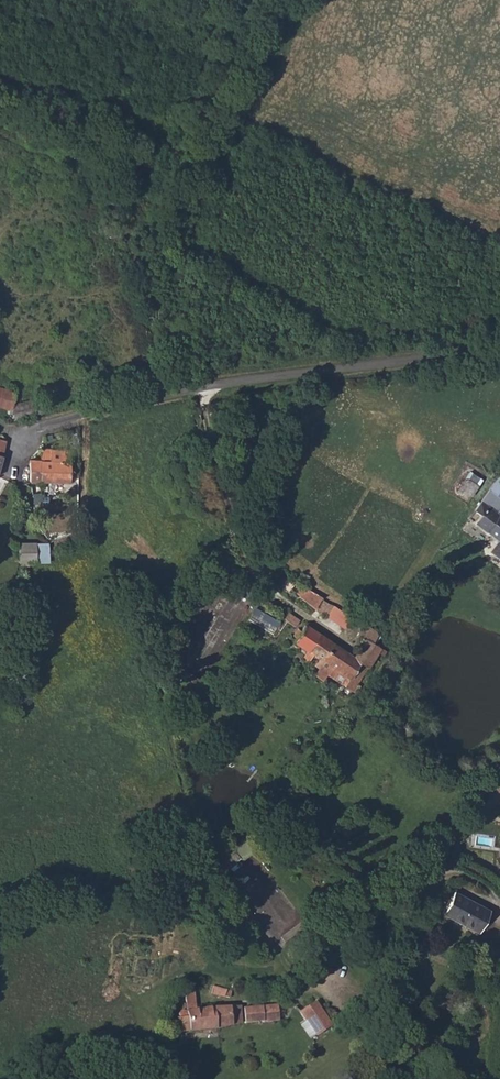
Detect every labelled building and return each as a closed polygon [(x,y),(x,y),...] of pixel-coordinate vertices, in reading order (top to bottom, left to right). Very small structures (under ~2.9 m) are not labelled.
[(11,403),(14,391),(0,387),(0,405),(9,408),(11,403)] [(9,408),(10,419),(39,412),(36,398),(11,403),(9,408)] [(39,460),(28,460),(28,480),(55,482),(55,488),(68,488),(69,462),(67,462),(67,450),(39,449),(39,460)] [(471,471),(460,487),(472,495),(482,479),(471,471)] [(498,475),(474,510),(480,514),(474,524),(496,541),(489,552),(499,561),(499,516),(496,513),(499,507),(499,476),(498,475)] [(34,561),(35,543),(18,542),(19,561),(34,561)] [(34,561),(46,562),(47,543),(35,543),(34,561)] [(333,604),(321,599),(323,596),(303,587),(297,599),(343,628),(350,618),(333,604)] [(352,657),(305,625),(294,643),(349,678),(344,685),(352,691),(380,648),(373,643),(379,633),(369,626),(361,638),(364,639),(352,657)] [(494,780),(474,799),(486,811),(499,797),(499,787),(494,780)] [(477,932),(489,909),(452,891),(441,913),(477,932)] [(230,997),(231,989),(212,985),(210,993),(230,997)] [(195,1010),(193,989),(192,989),(182,990),(185,1016),(176,1017),(177,1032),(202,1029),(241,1023),(238,1006),(195,1010)] [(312,1002),(297,1013),(314,1035),(329,1026),(312,1002)] [(275,1003),(243,1006),(244,1022),(262,1020),(263,1023),(278,1020),(275,1003)]
